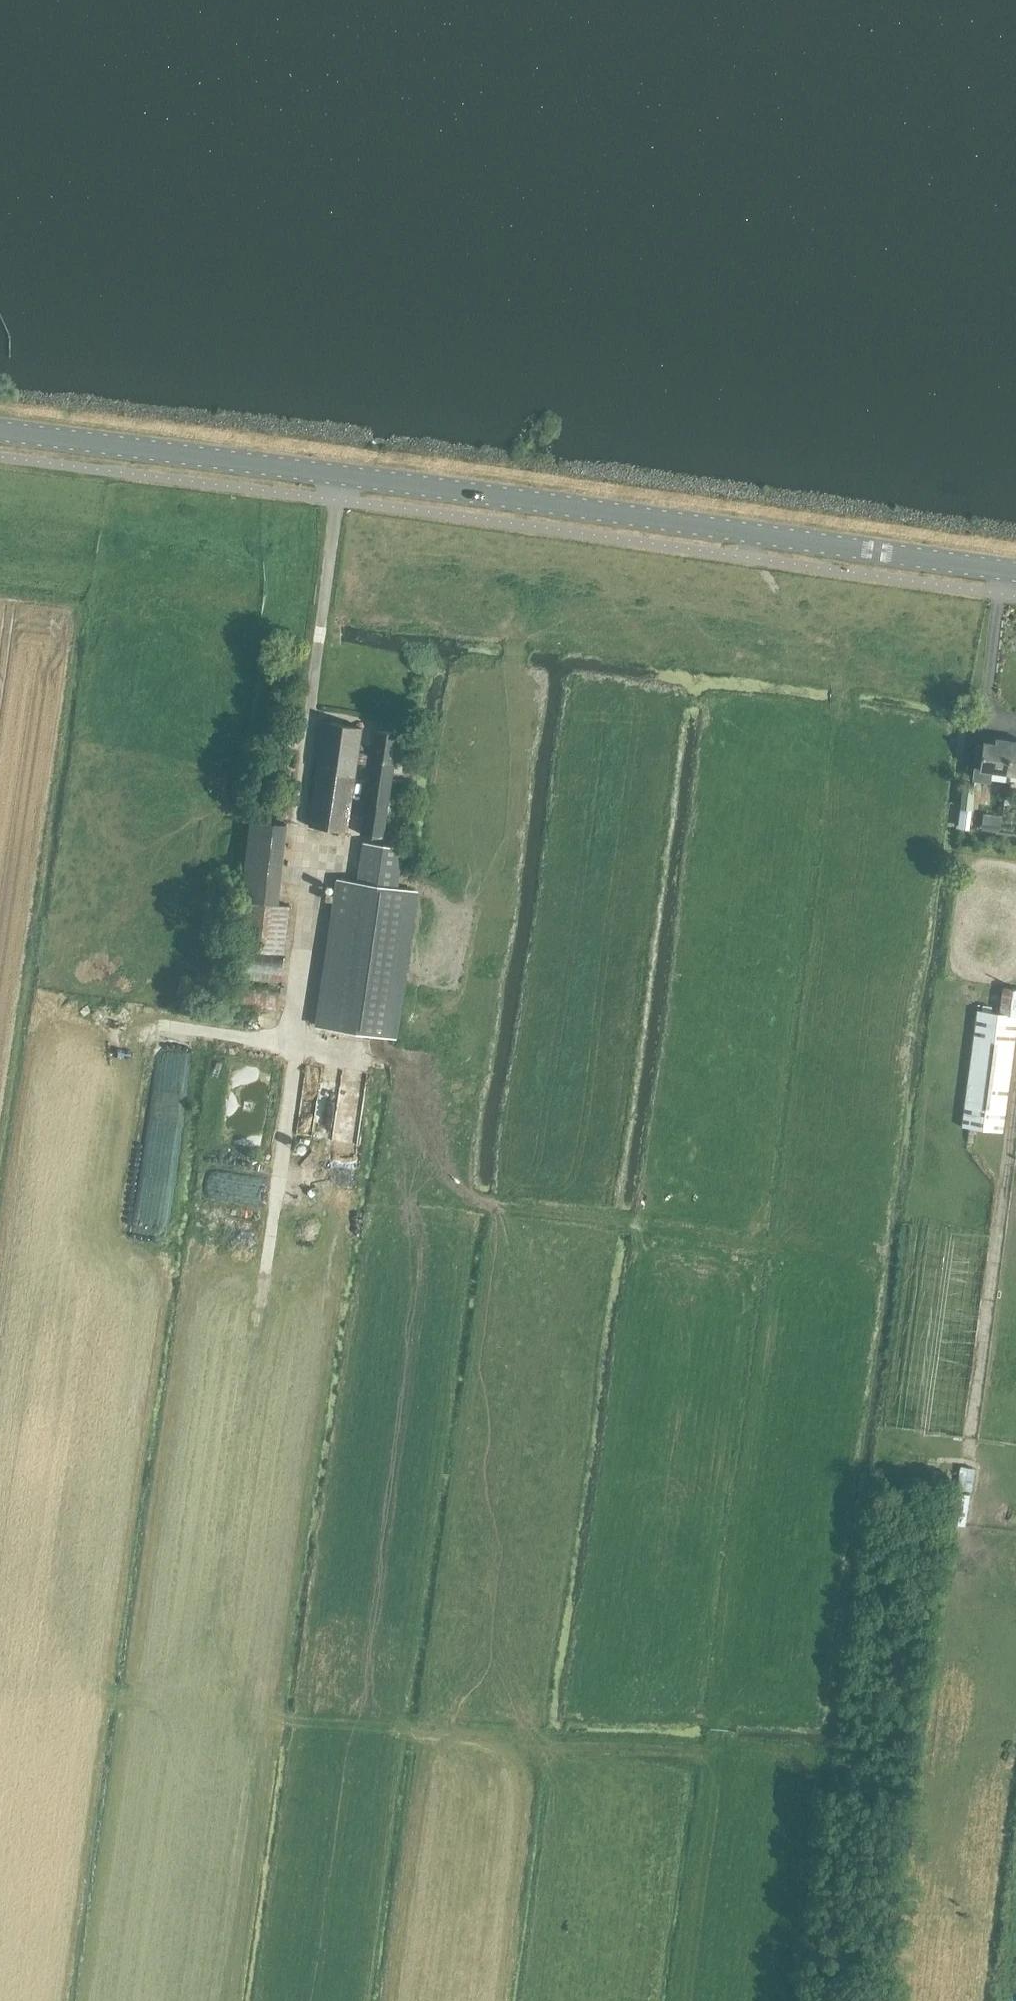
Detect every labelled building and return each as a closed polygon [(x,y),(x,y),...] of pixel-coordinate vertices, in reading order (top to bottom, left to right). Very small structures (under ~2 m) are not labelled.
[(349,831),(359,761),(373,763),(362,833),(386,836),(401,732),(378,729),(374,753),(361,751),(365,726),(327,720),(311,825),(349,831)] [(994,770),(1010,772),(1013,740),(997,738),(996,743),(984,741),(981,767),(976,767),(974,780),(992,782),(994,770)] [(971,808),(974,783),(963,782),(960,807),(971,808)] [(960,809),(958,827),(960,828),(969,829),(971,811),(962,810),(960,809)] [(999,831),(1001,816),(983,813),(981,828),(999,831)] [(243,945),(288,949),(292,901),(284,900),(291,820),(254,817),(243,945)] [(418,891),(397,888),(403,848),(364,842),(357,882),(337,879),(315,1026),(396,1037),(418,891)] [(237,979),(282,985),(286,955),(241,949),(237,979)] [(280,1008),(283,987),(239,981),(237,1003),(280,1008)] [(1005,987),(1001,1013),(977,1010),(961,1125),(1003,1131),(1015,1022),(1015,988),(1005,987)] [(973,1490),(976,1467),(961,1465),(957,1488),(973,1490)] [(969,1493),(955,1491),(951,1523),(965,1525),(969,1493)]
